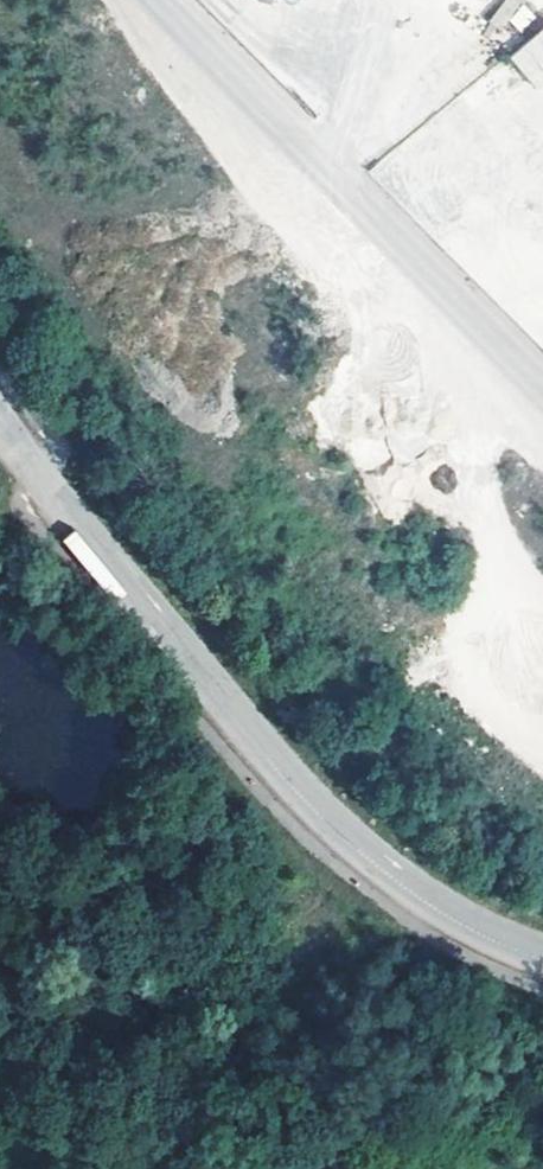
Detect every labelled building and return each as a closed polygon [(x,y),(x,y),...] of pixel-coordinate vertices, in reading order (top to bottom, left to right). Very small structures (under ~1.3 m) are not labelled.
[(536,88),(542,83),(542,30),(510,56),(536,88)]
